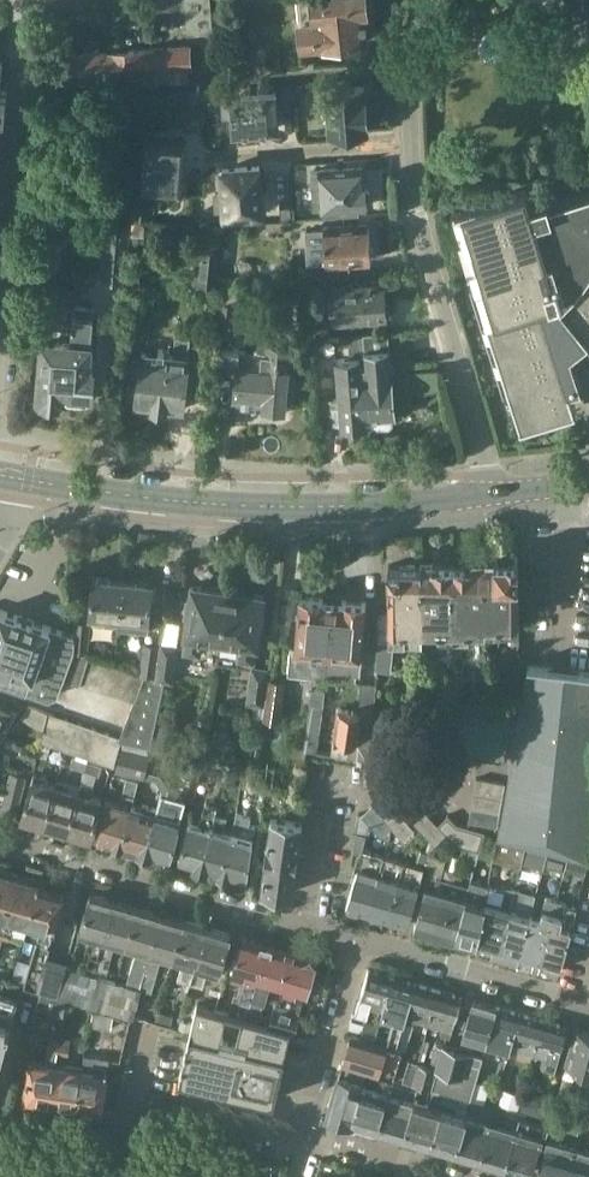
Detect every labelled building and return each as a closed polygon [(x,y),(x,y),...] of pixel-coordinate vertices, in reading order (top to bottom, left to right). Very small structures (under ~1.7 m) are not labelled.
[(154,21),(187,17),(185,0),(149,0),(154,21)] [(210,0),(185,0),(187,17),(188,30),(213,28),(210,0)] [(300,47),(369,40),(366,11),(368,10),(367,0),(294,0),(299,47),(300,47)] [(563,4),(564,3),(567,12),(586,6),(584,2),(587,1),(588,7),(588,0),(562,0),(563,4)] [(126,50),(128,75),(129,87),(158,84),(157,73),(169,72),(170,83),(189,81),(188,66),(190,66),(189,45),(126,50)] [(128,75),(126,50),(64,54),(66,80),(128,75)] [(0,60),(0,122),(6,123),(9,82),(3,82),(4,60),(0,60)] [(292,82),(294,96),(304,95),(303,81),(292,82)] [(294,96),(292,82),(282,83),(283,97),(294,96)] [(331,130),(368,128),(364,83),(327,86),(328,91),(318,91),(319,107),(329,107),(331,130)] [(234,131),(279,127),(276,90),(231,94),(232,98),(222,99),(224,115),(233,114),(234,131)] [(164,184),(180,185),(183,141),(146,138),(143,182),(148,183),(147,192),(163,193),(164,184)] [(226,213),(263,210),(260,166),(223,168),(225,192),(215,193),(216,209),(226,208),(226,213)] [(319,170),(312,170),(313,186),(314,207),(322,207),(324,207),(325,216),(359,214),(359,205),(368,204),(368,201),(371,197),(370,188),(367,185),(366,181),(364,181),(363,167),(319,169),(319,170)] [(282,218),(292,217),(291,203),(281,203),(282,218)] [(142,220),(143,205),(132,204),(131,219),(142,220)] [(107,207),(101,278),(126,281),(132,209),(107,207)] [(470,303),(483,299),(487,312),(481,313),(487,331),(480,334),(481,336),(492,332),(497,345),(491,347),(498,365),(491,367),(492,370),(503,366),(507,379),(502,381),(508,399),(501,401),(502,404),(509,401),(520,437),(520,438),(521,440),(576,422),(575,420),(569,404),(581,400),(571,368),(586,356),(588,360),(588,210),(547,224),(545,219),(548,218),(547,216),(530,221),(525,207),(460,228),(481,296),(476,298),(469,300),(462,303),(463,305),(470,303)] [(283,220),(252,221),(252,234),(283,232),(283,220)] [(313,230),(308,230),(310,262),(327,261),(327,262),(371,258),(371,254),(374,250),(374,244),(370,241),(369,224),(324,227),(325,229),(314,230),(313,230)] [(198,242),(194,280),(219,282),(222,245),(198,242)] [(327,287),(326,276),(309,277),(310,288),(327,287)] [(334,323),(387,319),(384,285),(331,289),(334,323)] [(221,300),(219,331),(232,332),(234,301),(221,300)] [(86,401),(91,398),(91,391),(93,391),(95,366),(92,366),(93,348),(92,348),(95,309),(74,308),(72,338),(63,337),(64,326),(44,324),(44,331),(43,331),(41,353),(38,393),(42,398),(60,399),(65,395),(69,400),(86,401)] [(388,332),(365,334),(373,417),(376,417),(377,424),(381,427),(391,426),(394,422),(394,416),(397,416),(393,371),(392,371),(388,332)] [(369,418),(373,417),(365,334),(348,335),(350,358),(337,359),(338,375),(337,375),(339,407),(334,407),(336,423),(345,422),(345,423),(369,421),(369,418)] [(184,409),(189,357),(188,357),(190,338),(176,336),(174,355),(169,355),(169,349),(158,348),(158,354),(141,352),(141,355),(131,354),(130,369),(140,370),(138,383),(128,381),(126,397),(137,398),(136,403),(152,405),(151,406),(169,408),(169,407),(184,409)] [(285,406),(290,343),(269,342),(268,344),(257,344),(257,347),(255,347),(254,351),(224,348),(222,364),(238,366),(235,400),(236,400),(235,407),(237,409),(255,410),(256,409),(257,402),(264,402),(264,405),(265,405),(265,411),(267,414),(282,415),(284,413),(285,406)] [(438,368),(406,370),(408,391),(440,388),(438,368)] [(497,555),(486,555),(486,636),(520,635),(519,555),(518,555),(514,550),(500,550),(497,555)] [(471,635),(486,636),(486,555),(463,555),(464,563),(454,563),(455,639),(471,639),(471,635)] [(395,644),(422,644),(422,563),(389,563),(389,636),(380,635),(376,668),(393,669),(395,644)] [(454,563),(422,563),(422,644),(424,644),(424,634),(440,634),(439,639),(455,639),(454,563)] [(116,627),(118,628),(123,579),(94,576),(90,615),(106,617),(106,622),(116,623),(116,627)] [(153,582),(123,579),(118,628),(149,630),(150,620),(153,598),(157,597),(158,588),(153,584),(153,582)] [(204,642),(221,644),(229,591),(223,590),(222,588),(212,586),(211,588),(194,585),(192,600),(190,600),(188,617),(190,618),(185,651),(202,653),(204,642)] [(229,591),(221,644),(240,647),(239,658),(255,661),(259,627),(262,628),(264,610),(262,610),(264,595),(245,593),(244,591),(234,590),(233,591),(229,591)] [(326,674),(326,672),(334,600),(334,598),(300,595),(295,645),(290,645),(287,671),(326,674)] [(367,601),(334,598),(334,600),(326,672),(345,673),(345,670),(350,670),(352,653),(362,654),(367,601)] [(12,684),(33,620),(0,609),(0,680),(12,684)] [(75,634),(33,620),(12,684),(49,696),(58,693),(64,676),(64,677),(73,650),(75,634)] [(89,650),(92,621),(76,620),(74,649),(89,650)] [(145,644),(141,672),(156,676),(159,646),(145,644)] [(173,681),(178,646),(162,644),(157,679),(173,681)] [(79,682),(89,654),(76,650),(66,677),(79,682)] [(103,659),(89,654),(79,682),(93,687),(103,659)] [(93,687),(107,692),(116,664),(103,659),(93,687)] [(579,668),(578,668),(577,668),(576,669),(575,671),(575,672),(556,670),(556,668),(555,667),(554,665),(552,665),(529,662),(519,718),(508,782),(499,835),(519,840),(582,855),(588,857),(588,852),(588,669),(579,668)] [(120,696),(130,668),(116,664),(107,692),(120,696)] [(268,667),(253,665),(248,700),(263,702),(267,676),(268,667)] [(120,696),(133,701),(143,673),(141,672),(130,668),(120,696)] [(156,722),(166,682),(157,680),(157,678),(143,673),(133,701),(129,712),(156,722)] [(284,678),(267,676),(263,702),(261,716),(280,718),(284,678)] [(323,709),(319,740),(317,749),(366,756),(374,705),(376,682),(360,681),(357,712),(323,709)] [(309,703),(323,703),(324,689),(310,688),(309,703)] [(4,732),(13,712),(18,715),(20,711),(0,701),(0,730),(4,732)] [(418,725),(441,724),(440,701),(417,702),(418,725)] [(477,718),(486,718),(486,702),(477,703),(477,718)] [(495,718),(495,702),(486,702),(486,718),(495,718)] [(495,718),(504,717),(504,702),(495,702),(495,718)] [(504,702),(504,717),(513,717),(513,702),(504,702)] [(458,719),(468,718),(468,703),(458,703),(458,719)] [(468,718),(477,718),(477,703),(468,703),(468,718)] [(21,716),(43,728),(47,710),(28,704),(21,716)] [(40,740),(52,744),(56,745),(66,717),(47,710),(43,728),(40,740)] [(129,712),(125,723),(154,734),(156,722),(129,712)] [(56,745),(70,750),(79,721),(66,717),(56,745)] [(70,750),(84,754),(93,726),(79,721),(70,750)] [(154,734),(125,723),(120,735),(119,740),(122,741),(151,747),(154,734)] [(98,759),(107,731),(93,726),(84,754),(98,759)] [(4,732),(0,730),(0,740),(2,736),(6,738),(8,734),(4,732)] [(120,735),(107,731),(98,759),(113,764),(122,741),(119,740),(120,735)] [(46,758),(52,744),(40,740),(38,748),(37,755),(46,758)] [(35,759),(37,755),(38,748),(23,743),(20,753),(35,759)] [(155,756),(120,749),(115,772),(128,775),(150,779),(155,756)] [(69,764),(83,769),(85,758),(72,753),(69,764)] [(378,787),(382,755),(367,753),(363,785),(378,787)] [(102,764),(85,758),(83,769),(98,774),(102,764)] [(224,780),(227,767),(203,762),(200,775),(224,780)] [(241,787),(251,788),(254,767),(244,766),(241,787)] [(236,769),(227,767),(224,780),(233,782),(236,769)] [(26,776),(11,772),(7,787),(22,791),(26,776)] [(34,772),(22,817),(44,824),(55,784),(45,781),(47,776),(34,772)] [(128,775),(115,772),(112,782),(126,785),(128,775)] [(503,796),(506,782),(477,777),(474,792),(503,796)] [(55,784),(44,824),(68,830),(77,790),(68,788),(69,782),(56,778),(55,784)] [(77,790),(68,830),(92,837),(102,797),(91,794),(93,788),(94,783),(80,779),(77,790)] [(17,816),(22,791),(7,787),(2,812),(17,816)] [(106,798),(99,824),(95,838),(121,845),(132,806),(135,795),(124,792),(121,802),(106,798)] [(503,796),(474,792),(472,806),(500,810),(503,796)] [(306,796),(296,795),(288,794),(287,807),(304,809),(306,796)] [(190,820),(178,862),(200,868),(216,813),(213,812),(215,803),(203,800),(197,822),(190,820)] [(142,809),(132,806),(121,845),(145,852),(156,807),(144,803),(142,809)] [(373,803),(362,813),(382,834),(393,824),(385,816),(373,803)] [(402,840),(405,837),(415,828),(395,806),(385,816),(393,824),(390,837),(402,840)] [(500,810),(472,806),(469,820),(498,825),(500,810)] [(145,852),(158,855),(170,859),(181,819),(167,815),(169,810),(156,807),(145,852)] [(426,811),(415,821),(435,842),(446,832),(438,824),(426,811)] [(236,812),(231,831),(220,873),(247,881),(254,838),(257,826),(248,824),(250,816),(236,812)] [(200,868),(220,873),(231,831),(224,829),(228,815),(216,813),(200,868)] [(480,849),(485,831),(457,822),(448,814),(438,824),(446,832),(458,845),(460,843),(480,849)] [(303,822),(279,819),(271,818),(262,887),(293,891),(303,822)] [(366,834),(356,832),(354,850),(360,852),(356,867),(358,868),(347,907),(368,913),(384,855),(362,849),(363,844),(366,834)] [(492,856),(513,861),(519,840),(499,835),(498,835),(492,856)] [(521,862),(544,867),(548,852),(525,847),(521,862)] [(428,856),(429,857),(430,852),(418,849),(415,858),(426,861),(428,856)] [(444,856),(430,852),(429,857),(434,858),(432,863),(415,924),(415,926),(455,937),(471,880),(468,879),(467,884),(450,880),(450,878),(439,875),(442,865),(444,856)] [(548,852),(545,864),(565,869),(568,857),(548,852)] [(384,855),(368,913),(388,919),(404,861),(384,855)] [(570,870),(585,874),(588,862),(568,857),(565,869),(570,870)] [(424,866),(404,861),(388,919),(408,924),(424,866)] [(1,923),(7,900),(5,900),(8,887),(13,889),(17,873),(0,868),(0,923),(1,923)] [(14,916),(29,921),(40,885),(40,883),(37,882),(37,878),(17,873),(13,889),(8,887),(5,900),(7,900),(1,923),(11,926),(14,916)] [(455,937),(477,943),(493,884),(486,884),(471,880),(455,937)] [(493,884),(477,943),(476,945),(498,951),(511,906),(500,902),(505,884),(493,884)] [(36,987),(44,989),(66,996),(136,1015),(144,987),(140,986),(126,982),(45,959),(64,892),(40,885),(29,921),(26,934),(37,937),(33,951),(35,952),(25,985),(35,988),(36,987)] [(516,888),(511,906),(498,951),(519,957),(531,913),(530,913),(536,893),(516,888)] [(98,955),(115,900),(90,893),(80,930),(90,933),(85,952),(98,955)] [(538,915),(531,913),(519,957),(540,963),(557,900),(547,896),(544,906),(541,905),(538,915)] [(117,941),(128,944),(139,906),(115,900),(98,955),(95,968),(107,971),(111,959),(112,959),(117,941)] [(557,900),(540,963),(546,965),(560,969),(572,926),(571,926),(577,905),(557,900)] [(161,913),(139,906),(128,944),(137,947),(129,973),(143,977),(145,968),(161,913)] [(140,986),(144,987),(152,989),(162,953),(173,956),(184,919),(161,913),(145,968),(143,977),(140,986)] [(178,977),(192,981),(208,926),(184,919),(173,956),(182,959),(178,977)] [(1,923),(0,928),(0,934),(4,935),(8,936),(11,926),(1,923)] [(208,926),(192,981),(204,985),(209,967),(221,970),(232,933),(208,926)] [(238,995),(251,998),(267,943),(244,936),(233,974),(243,977),(238,995)] [(290,949),(267,943),(251,998),(264,1002),(269,984),(279,987),(290,949)] [(279,987),(272,1011),(269,1021),(291,1027),(295,1028),(306,993),(314,964),(316,963),(311,955),(290,949),(279,987)] [(371,1007),(383,1010),(393,975),(369,969),(356,1014),(368,1017),(371,1007)] [(406,1017),(416,982),(393,975),(383,1010),(395,1014),(393,1024),(389,1038),(376,1034),(374,1038),(398,1045),(406,1017)] [(439,989),(421,984),(416,982),(406,1017),(429,1023),(439,989)] [(19,995),(0,989),(0,1060),(19,995)] [(64,1005),(66,996),(44,989),(42,999),(64,1005)] [(439,989),(429,1023),(442,1027),(440,1034),(450,1037),(462,996),(439,989)] [(239,999),(235,1011),(247,1015),(250,1003),(239,999)] [(475,1037),(487,1041),(497,1006),(474,999),(462,1041),(473,1044),(475,1037)] [(269,1021),(254,1017),(247,1015),(235,1011),(229,1010),(215,1006),(199,1001),(197,1001),(197,1002),(190,1034),(191,1034),(189,1042),(181,1076),(275,1098),(285,1055),(284,1055),(291,1027),(269,1021)] [(508,1058),(511,1048),(521,1012),(497,1006),(487,1041),(499,1044),(496,1054),(508,1058)] [(174,1015),(159,1010),(156,1020),(171,1025),(174,1015)] [(511,1048),(533,1054),(543,1019),(521,1012),(511,1048)] [(115,1017),(113,1036),(101,1034),(99,1044),(111,1046),(112,1042),(123,1044),(129,1019),(115,1017)] [(376,1034),(379,1023),(365,1019),(362,1030),(376,1034)] [(556,1068),(563,1041),(568,1025),(567,1025),(566,1025),(543,1019),(533,1054),(547,1057),(545,1065),(556,1068)] [(588,1071),(588,1031),(578,1028),(556,1103),(565,1105),(570,1088),(571,1089),(575,1077),(576,1077),(578,1068),(588,1071)] [(403,1046),(398,1045),(374,1038),(352,1032),(343,1061),(394,1076),(401,1054),(403,1046)] [(58,1053),(59,1041),(49,1039),(47,1051),(58,1053)] [(69,1043),(59,1041),(58,1053),(68,1054),(69,1043)] [(467,1098),(471,1099),(476,1079),(484,1054),(443,1043),(437,1065),(430,1087),(445,1091),(456,1095),(467,1098)] [(410,1057),(401,1054),(394,1076),(404,1079),(410,1057)] [(82,1069),(76,1105),(78,1106),(78,1103),(102,1107),(110,1058),(96,1056),(93,1071),(82,1069)] [(29,1103),(50,1105),(56,1066),(47,1064),(47,1060),(31,1057),(30,1062),(25,1098),(29,1099),(29,1103)] [(404,1079),(412,1082),(419,1060),(410,1057),(404,1079)] [(419,1060),(412,1082),(430,1087),(437,1065),(419,1060)] [(367,1072),(342,1065),(327,1116),(351,1123),(352,1120),(363,1083),(367,1072)] [(56,1066),(50,1105),(72,1109),(74,1105),(76,1105),(82,1069),(56,1066)] [(378,1087),(363,1083),(352,1120),(354,1120),(356,1124),(362,1126),(365,1124),(377,1127),(391,1079),(381,1076),(378,1087)] [(391,1131),(404,1135),(415,1099),(418,1087),(391,1079),(377,1127),(380,1128),(382,1132),(388,1134),(391,1131)] [(489,1082),(476,1079),(471,1099),(483,1103),(489,1082)] [(518,1107),(521,1095),(522,1092),(501,1086),(497,1101),(518,1107)] [(428,1096),(443,1100),(445,1091),(430,1087),(428,1096)] [(465,1107),(467,1098),(456,1095),(453,1104),(465,1107)] [(521,1095),(518,1107),(540,1113),(543,1101),(521,1095)] [(418,1139),(430,1142),(440,1107),(415,1099),(404,1135),(406,1135),(408,1140),(414,1141),(418,1139)] [(445,1146),(456,1150),(466,1114),(440,1107),(430,1142),(433,1143),(436,1147),(441,1149),(445,1146)] [(520,1116),(509,1113),(507,1122),(517,1124),(520,1116)] [(470,1154),(481,1157),(491,1121),(466,1114),(456,1150),(458,1150),(461,1155),(466,1156),(470,1154)] [(535,1120),(520,1116),(517,1124),(533,1129),(544,1133),(546,1124),(535,1120)] [(495,1161),(506,1164),(516,1129),(491,1121),(481,1157),(484,1158),(486,1162),(491,1163),(495,1161)] [(579,1133),(581,1126),(570,1123),(568,1130),(579,1133)] [(516,1129),(506,1164),(509,1165),(511,1169),(516,1171),(520,1168),(532,1172),(542,1136),(541,1136),(516,1129)] [(588,1135),(584,1148),(576,1145),(567,1176),(588,1176),(588,1136),(588,1135)] [(538,1173),(542,1175),(543,1176),(567,1176),(576,1145),(548,1138),(538,1173)]
